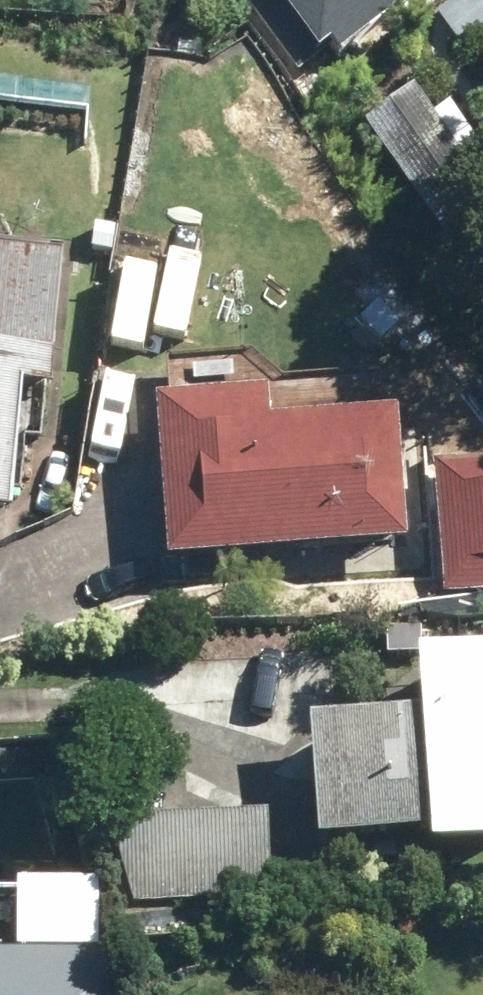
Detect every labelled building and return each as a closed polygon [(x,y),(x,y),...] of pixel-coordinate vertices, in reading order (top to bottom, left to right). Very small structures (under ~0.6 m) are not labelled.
[(353,135),(424,229),(472,193),(400,99),(353,135)] [(87,253),(107,253),(108,230),(88,229),(87,253)] [(1,516),(14,392),(41,394),(53,263),(0,257),(0,516),(1,516)] [(140,417),(153,574),(396,551),(385,424),(254,435),(252,407),(140,417)] [(434,595),(482,590),(482,463),(422,469),(434,595)] [(418,863),(482,856),(482,668),(399,676),(404,729),(291,741),(302,858),(415,846),(418,863)] [(262,818),(177,821),(180,898),(265,895),(262,818)] [(64,966),(0,966),(0,994),(64,994),(64,966)]
